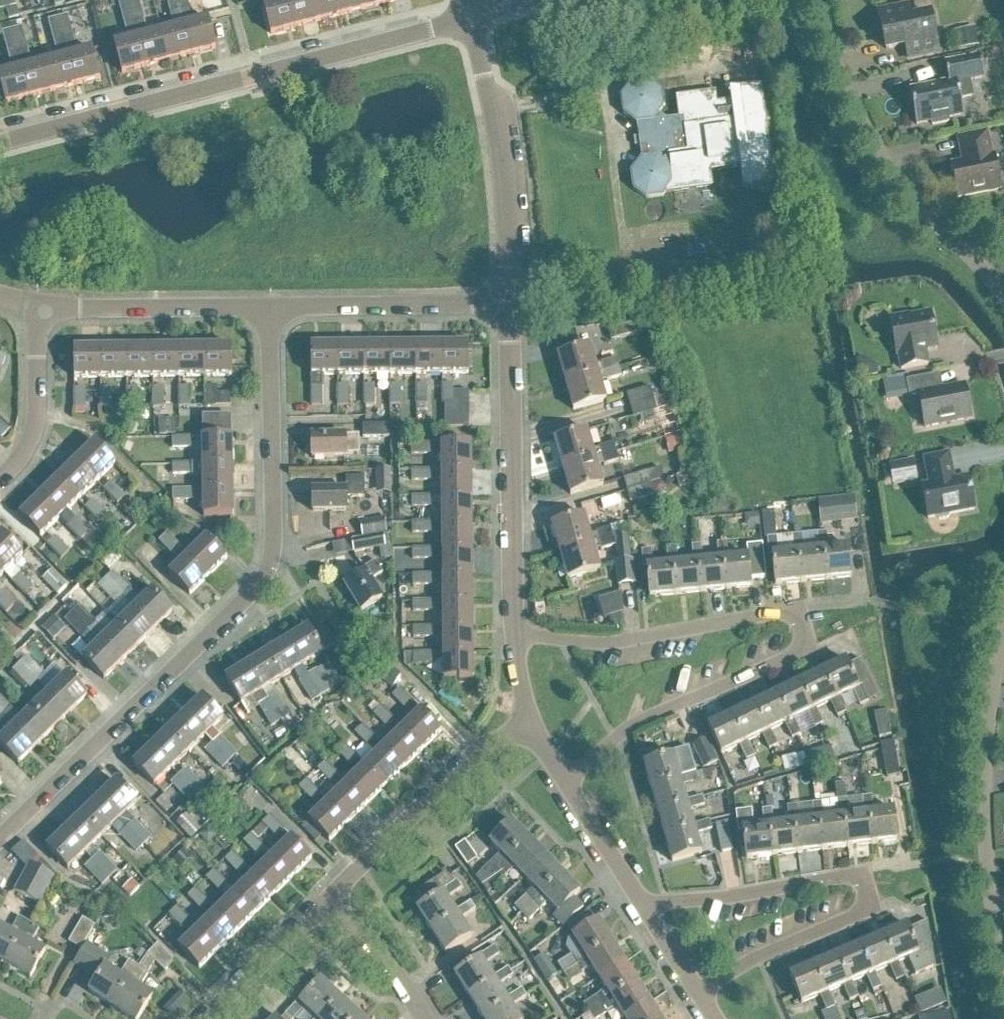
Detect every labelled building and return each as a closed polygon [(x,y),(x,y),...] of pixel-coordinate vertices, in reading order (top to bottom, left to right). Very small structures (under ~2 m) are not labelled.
[(7,10),(6,10),(9,21),(20,19),(15,0),(5,0),(7,10)] [(122,75),(145,69),(137,40),(133,24),(135,24),(129,0),(119,3),(125,26),(129,43),(114,46),(122,75)] [(129,0),(135,24),(133,24),(137,40),(145,69),(168,63),(161,34),(149,37),(139,0),(130,0),(129,0)] [(191,57),(184,28),(181,12),(178,0),(167,0),(175,31),(161,34),(168,63),(191,57)] [(191,57),(215,51),(207,22),(195,25),(188,0),(178,0),(181,12),(184,28),(191,57)] [(287,1),(294,30),(317,24),(311,0),(286,0),(287,1)] [(340,18),(336,0),(311,0),(317,24),(340,18)] [(364,12),(360,0),(336,0),(340,18),(364,12)] [(387,5),(385,0),(360,0),(364,12),(387,5)] [(271,36),(294,30),(287,1),(263,7),(271,36)] [(910,22),(907,8),(878,14),(886,51),(905,47),(908,61),(937,55),(930,17),(910,22)] [(68,17),(58,19),(68,58),(76,87),(99,81),(92,52),(78,56),(68,17)] [(59,61),(45,64),(53,93),(76,87),(68,58),(58,19),(49,22),(59,61)] [(21,29),(12,31),(22,70),(29,99),(53,93),(45,64),(32,68),(21,29)] [(978,48),(974,29),(953,33),(957,52),(978,48)] [(0,76),(0,82),(6,105),(29,99),(22,70),(12,31),(2,34),(12,73),(0,76)] [(932,127),(949,123),(948,120),(963,117),(960,100),(972,98),(969,83),(984,80),(979,57),(944,64),(948,83),(909,91),(916,127),(931,123),(932,127)] [(666,123),(659,117),(662,110),(660,94),(647,84),(631,86),(621,100),(623,115),(638,126),(643,160),(631,176),(633,191),(646,201),(663,199),(666,195),(712,188),(710,173),(740,169),(743,193),(775,188),(761,87),(729,92),(730,103),(721,105),(719,93),(707,95),(707,96),(676,100),(679,121),(666,123)] [(991,158),(987,135),(958,140),(963,164),(950,166),(957,200),(1001,191),(994,158),(991,158)] [(937,350),(930,314),(908,319),(907,316),(889,320),(896,357),(898,357),(901,371),(928,366),(925,352),(937,350)] [(611,342),(635,335),(631,323),(607,331),(611,342)] [(416,376),(443,376),(442,346),(416,347),(416,376)] [(442,346),(443,376),(469,376),(469,346),(442,346)] [(324,377),(337,377),(337,347),(311,348),(312,407),(323,407),(323,386),(324,386),(324,377)] [(337,347),(337,377),(350,377),(364,377),(363,347),(337,347)] [(364,377),(390,377),(390,347),(363,347),(364,377)] [(390,377),(416,376),(416,347),(390,347),(390,377)] [(205,349),(206,378),(232,378),(232,348),(205,349)] [(127,379),(153,379),(153,349),(126,350),(127,379)] [(179,379),(179,349),(153,349),(153,379),(179,379)] [(206,378),(205,349),(179,349),(179,379),(206,378)] [(565,385),(618,370),(616,361),(601,365),(602,368),(596,369),(590,349),(557,358),(565,385)] [(74,380),(100,380),(100,350),(74,350),(74,380)] [(100,380),(127,379),(126,350),(100,350),(100,380)] [(618,370),(565,385),(573,412),(606,403),(599,382),(606,380),(606,383),(621,379),(618,370)] [(935,392),(933,378),(907,383),(906,379),(882,383),(886,403),(910,399),(909,397),(918,396),(925,429),(971,421),(964,387),(935,392)] [(428,406),(427,385),(415,386),(415,406),(428,406)] [(375,407),(375,386),(363,386),(363,406),(375,407)] [(402,405),(402,386),(390,386),(390,405),(402,405)] [(444,405),(467,405),(467,393),(451,393),(451,386),(441,386),(441,405),(444,405)] [(218,395),(218,387),(205,388),(205,408),(232,407),(232,394),(218,395)] [(349,406),(349,387),(337,387),(337,406),(349,406)] [(75,410),(87,409),(86,389),(74,389),(75,410)] [(101,409),(113,409),(113,389),(101,389),(101,409)] [(127,409),(139,409),(139,389),(127,389),(127,409)] [(165,389),(153,389),(153,408),(165,408),(165,389)] [(191,389),(178,389),(179,408),(191,408),(191,389)] [(631,408),(654,401),(651,389),(627,396),(631,408)] [(654,401),(631,408),(634,419),(639,418),(642,427),(660,422),(654,401)] [(444,417),(467,417),(467,405),(444,405),(444,417)] [(14,427),(0,416),(0,434),(5,438),(14,427)] [(467,417),(444,417),(444,429),(467,429),(467,417)] [(203,439),(231,439),(231,418),(203,418),(203,439)] [(363,439),(390,438),(390,426),(363,426),(363,439)] [(562,470),(616,454),(613,445),(598,449),(599,452),(592,454),(586,433),(554,443),(562,470)] [(345,439),(345,437),(311,438),(312,459),(345,459),(345,456),(358,456),(358,439),(345,439)] [(173,449),(193,449),(193,438),(173,438),(173,449)] [(203,466),(232,465),(232,439),(231,439),(203,439),(202,439),(203,466)] [(76,462),(97,483),(116,465),(95,444),(76,462)] [(412,455),(432,455),(432,444),(412,444),(412,455)] [(441,472),(471,472),(471,445),(441,446),(441,472)] [(616,454),(562,470),(570,497),(602,488),(596,467),(603,465),(604,468),(619,464),(616,454)] [(954,481),(949,455),(923,460),(928,486),(921,487),(927,520),(935,519),(939,521),(947,520),(950,516),(974,512),(968,478),(954,481)] [(893,487),(917,483),(913,461),(888,466),(889,468),(882,470),(885,486),(893,485),(893,487)] [(78,502),(97,483),(76,462),(57,481),(78,502)] [(203,492),(232,492),(232,465),(203,466),(203,492)] [(648,473),(651,485),(665,482),(662,469),(648,473)] [(391,470),(376,470),(376,495),(391,495),(391,470)] [(441,481),(442,498),(471,498),(471,472),(441,472),(441,481)] [(627,492),(651,485),(648,473),(624,480),(627,492)] [(313,514),(346,513),(346,499),(363,499),(363,479),(345,480),(345,491),(312,492),(313,514)] [(68,511),(78,502),(57,481),(38,500),(59,521),(60,519),(81,541),(89,534),(75,520),(76,519),(68,511)] [(118,505),(126,497),(112,483),(104,491),(118,505)] [(651,485),(627,492),(630,504),(654,497),(651,485)] [(174,502),(194,501),(194,490),(174,490),(174,502)] [(232,492),(203,492),(203,519),(233,518),(232,492)] [(412,508),(432,508),(432,497),(412,497),(412,508)] [(820,526),(857,523),(855,497),(818,501),(820,526)] [(442,524),(471,524),(471,498),(442,498),(442,524)] [(40,539),(59,521),(38,500),(19,518),(40,539)] [(99,523),(107,515),(93,501),(85,509),(99,523)] [(746,541),(762,540),(761,513),(744,514),(746,541)] [(774,514),(763,515),(765,539),(767,539),(777,538),(774,514)] [(559,554),(612,539),(609,530),(595,534),(595,537),(589,538),(583,518),(551,527),(559,554)] [(362,538),(388,534),(386,519),(360,524),(362,538)] [(200,530),(181,522),(176,534),(192,540),(198,534),(200,530)] [(412,534),(433,534),(433,523),(412,523),(412,534)] [(442,551),(472,550),(471,524),(442,524),(442,551)] [(127,544),(145,562),(157,552),(139,533),(127,544)] [(822,551),(825,582),(851,579),(848,549),(833,550),(832,541),(828,542),(827,533),(817,534),(819,552),(822,551)] [(4,574),(25,596),(33,588),(20,574),(20,573),(13,565),(23,555),(2,535),(0,537),(0,570),(4,574)] [(173,557),(181,549),(167,535),(159,543),(173,557)] [(354,553),(384,548),(382,536),(352,541),(354,553)] [(822,551),(819,552),(803,553),(802,536),(792,537),(794,554),(797,554),(800,584),(825,582),(822,551)] [(62,560),(70,552),(56,538),(48,546),(62,560)] [(797,554),(794,554),(778,556),(777,538),(767,539),(769,557),(771,557),(774,587),(800,584),(797,554)] [(188,558),(208,579),(227,560),(207,539),(188,558)] [(612,539),(559,554),(567,581),(599,572),(593,552),(600,550),(600,553),(615,548),(612,539)] [(631,563),(628,539),(616,540),(616,548),(618,564),(615,564),(617,588),(637,586),(635,563),(631,563)] [(722,561),(725,592),(751,589),(748,558),(728,560),(726,543),(717,544),(719,561),(722,561)] [(722,561),(719,561),(703,563),(701,546),(692,547),(694,564),(697,564),(700,594),(725,592),(722,561)] [(412,560),(433,560),(433,549),(413,548),(412,560)] [(697,564),(694,564),(678,565),(677,548),(667,549),(668,566),(672,566),(675,597),(700,594),(697,564)] [(442,577),(472,577),(472,550),(442,551),(442,577)] [(672,566),(668,566),(653,568),(652,551),(642,552),(644,578),(647,578),(649,599),(675,597),(672,566)] [(189,598),(208,579),(188,558),(168,577),(189,598)] [(361,613),(382,601),(371,582),(382,576),(375,563),(362,571),(364,575),(345,586),(361,613)] [(58,596),(68,587),(53,571),(42,581),(58,596)] [(106,580),(156,630),(173,613),(152,592),(142,602),(114,573),(106,580)] [(413,587),(433,587),(433,575),(413,575),(413,587)] [(443,603),(472,603),(472,577),(442,577),(443,603)] [(139,647),(156,630),(106,580),(100,587),(128,616),(118,626),(139,647)] [(7,614),(14,607),(0,593),(0,607),(7,614)] [(607,613),(626,610),(622,593),(603,596),(607,613)] [(412,613),(413,613),(433,613),(433,601),(412,601),(412,613)] [(443,629),(472,628),(472,603),(443,603),(443,629)] [(139,647),(118,626),(108,635),(97,623),(80,606),(72,614),(121,664),(139,647)] [(104,681),(121,664),(72,614),(65,621),(82,639),(94,650),(83,660),(104,681)] [(54,642),(65,630),(53,618),(41,630),(54,642)] [(413,639),(433,639),(433,627),(413,627),(413,639)] [(443,656),(473,655),(472,628),(443,629),(443,656)] [(288,642),(304,668),(336,648),(325,630),(313,638),(307,630),(288,642)] [(308,676),(304,668),(288,642),(268,654),(284,680),(295,673),(312,703),(321,697),(308,676)] [(412,665),(433,665),(433,654),(412,653),(412,665)] [(272,688),(284,680),(268,654),(247,667),(263,693),(268,701),(281,722),(290,717),(272,688)] [(473,655),(443,656),(443,682),(473,682),(473,655)] [(21,664),(39,682),(46,675),(28,657),(21,664)] [(847,668),(845,662),(822,673),(835,701),(839,699),(853,692),(860,707),(869,703),(866,697),(875,692),(860,662),(847,668)] [(393,690),(402,676),(381,663),(372,676),(393,690)] [(31,690),(39,682),(21,664),(13,671),(31,690)] [(329,664),(317,671),(323,681),(330,691),(342,684),(335,674),(329,664)] [(255,698),(263,693),(247,667),(225,680),(242,706),(255,698)] [(308,676),(321,697),(330,692),(317,671),(308,676)] [(846,714),(839,699),(835,701),(822,673),(799,684),(812,712),(816,710),(830,703),(837,718),(846,714)] [(50,693),(70,714),(88,697),(67,676),(50,693)] [(824,725),(816,710),(812,712),(799,684),(776,695),(789,723),(794,721),(807,714),(815,729),(824,725)] [(402,730),(423,751),(441,733),(399,690),(392,698),(405,711),(404,712),(412,721),(402,730)] [(53,731),(70,714),(50,693),(32,710),(53,731)] [(263,693),(255,698),(272,728),(281,722),(268,701),(263,693)] [(801,736),(794,721),(789,723),(776,695),(753,706),(767,734),(771,731),(785,725),(792,740),(801,736)] [(32,710),(23,720),(0,696),(0,711),(5,716),(15,727),(36,748),(53,731),(32,710)] [(185,716),(205,737),(222,720),(202,699),(185,716)] [(778,746),(771,731),(767,734),(753,706),(731,717),(744,745),(749,742),(763,735),(769,750),(778,746)] [(388,730),(395,721),(382,707),(373,716),(388,730)] [(36,748),(15,727),(5,716),(0,711),(0,724),(9,733),(0,742),(0,747),(18,765),(36,748)] [(879,739),(890,737),(886,712),(875,714),(879,739)] [(188,754),(205,737),(185,716),(167,733),(188,754)] [(755,757),(749,742),(744,745),(731,717),(707,728),(721,756),(740,746),(747,761),(755,757)] [(377,740),(362,726),(354,734),(369,748),(377,740)] [(404,770),(423,751),(402,730),(383,749),(404,770)] [(171,771),(188,754),(167,733),(150,749),(171,771)] [(859,747),(853,735),(847,738),(853,750),(859,747)] [(717,763),(707,742),(693,748),(704,770),(717,763)] [(887,778),(899,776),(894,743),(881,745),(887,778)] [(350,766),(358,758),(345,744),(336,752),(350,766)] [(224,769),(230,763),(212,745),(207,751),(224,769)] [(154,787),(171,771),(150,749),(133,766),(154,787)] [(385,788),(404,770),(383,749),(365,767),(385,788)] [(680,782),(679,778),(675,763),(691,758),(689,749),(672,754),(673,757),(643,766),(650,791),(680,782)] [(332,785),(340,777),(326,763),(317,771),(332,785)] [(366,807),(385,788),(365,767),(346,786),(366,807)] [(178,778),(196,796),(204,788),(187,770),(178,778)] [(687,806),(686,802),(682,787),(698,783),(696,773),(679,778),(680,782),(650,791),(658,815),(687,806)] [(189,803),(196,796),(178,778),(172,784),(189,803)] [(843,818),(839,818),(824,820),(821,796),(823,796),(822,788),(819,788),(818,780),(812,781),(815,804),(812,805),(814,821),(818,821),(821,852),(847,849),(843,818)] [(313,803),(321,795),(308,781),(299,789),(313,803)] [(98,800),(144,847),(152,839),(127,813),(136,804),(115,783),(98,800)] [(845,785),(836,786),(837,801),(847,800),(845,785)] [(347,825),(366,807),(346,786),(327,804),(347,825)] [(694,831),(693,827),(689,811),(705,807),(703,797),(686,802),(687,806),(658,815),(665,839),(694,831)] [(868,815),(872,846),(897,842),(893,812),(874,814),(872,797),(862,798),(864,815),(868,815)] [(137,853),(144,847),(98,800),(81,817),(102,838),(112,827),(137,853)] [(868,815),(864,815),(848,817),(847,800),(837,801),(839,818),(843,818),(847,849),(872,846),(868,815)] [(329,843),(347,825),(327,804),(308,823),(329,843)] [(818,821),(814,821),(799,823),(797,807),(787,808),(789,825),(793,824),(796,855),(821,852),(818,821)] [(793,824),(789,825),(774,827),(772,810),(762,811),(764,828),(768,827),(771,858),(796,855),(793,824)] [(768,827),(764,828),(753,829),(751,812),(736,814),(738,832),(742,832),(746,862),(771,858),(768,827)] [(192,840),(201,830),(186,815),(177,825),(192,840)] [(93,847),(102,838),(81,817),(64,833),(85,854),(91,861),(110,880),(118,872),(100,853),(99,854),(93,847)] [(277,839),(285,831),(271,817),(262,825),(277,839)] [(694,831),(665,839),(672,864),(702,855),(696,836),(712,831),(710,822),(693,827),(694,831)] [(482,886),(529,841),(512,823),(490,845),(500,855),(476,877),(482,886)] [(721,855),(734,852),(729,824),(715,826),(721,855)] [(68,871),(85,854),(64,833),(47,850),(68,871)] [(258,858),(266,849),(252,835),(243,844),(258,858)] [(272,858),(293,879),(312,860),(291,839),(272,858)] [(524,879),(546,858),(529,841),(482,886),(488,894),(514,869),(524,879)] [(467,867),(477,860),(465,842),(454,850),(467,867)] [(185,851),(173,862),(182,871),(194,860),(185,851)] [(239,876),(247,867),(234,853),(225,861),(239,876)] [(274,897),(293,879),(272,858),(253,876),(274,897)] [(522,915),(563,876),(546,858),(524,879),(533,889),(527,896),(515,908),(522,915)] [(103,886),(110,880),(91,861),(86,867),(103,886)] [(40,906),(46,895),(56,879),(31,865),(15,893),(40,906)] [(221,894),(229,885),(215,871),(206,879),(221,894)] [(457,916),(455,914),(447,900),(462,891),(457,883),(453,885),(447,875),(417,894),(425,907),(417,912),(431,933),(457,916)] [(255,916),(274,897),(253,876),(235,895),(255,916)] [(563,876),(522,915),(529,922),(547,904),(557,914),(552,918),(562,929),(568,924),(583,911),(573,900),(580,893),(563,876)] [(139,888),(132,881),(122,891),(129,898),(139,888)] [(4,914),(11,890),(0,887),(0,913),(4,914)] [(202,912),(210,904),(196,890),(188,898),(202,912)] [(237,934),(255,916),(235,895),(216,913),(237,934)] [(457,916),(431,933),(445,955),(471,938),(460,922),(476,912),(471,904),(455,914),(457,916)] [(177,907),(170,916),(183,930),(190,923),(191,922),(177,907)] [(218,952),(237,934),(216,913),(198,931),(197,931),(218,952)] [(29,925),(18,918),(10,933),(0,928),(0,964),(6,967),(29,925)] [(82,951),(96,927),(84,920),(69,943),(82,951)] [(583,961),(586,959),(612,943),(599,922),(573,939),(568,942),(566,949),(571,957),(558,966),(563,974),(583,961)] [(29,925),(6,967),(30,980),(45,953),(26,942),(28,938),(33,941),(39,930),(29,925)] [(926,925),(908,933),(906,927),(882,937),(894,965),(899,964),(908,960),(915,977),(934,969),(926,925)] [(178,950),(198,971),(218,952),(197,931),(178,950)] [(905,978),(899,964),(894,965),(882,937),(859,947),(871,975),(875,973),(889,968),(895,982),(905,978)] [(599,979),(625,963),(612,943),(586,959),(583,961),(563,974),(569,982),(592,968),(599,979)] [(108,959),(87,945),(73,967),(94,981),(108,959)] [(153,999),(139,989),(141,986),(148,974),(156,964),(166,973),(176,964),(158,945),(148,955),(139,968),(139,969),(112,1010),(126,1018),(139,1018),(153,999)] [(882,989),(875,973),(871,975),(859,947),(836,957),(848,985),(853,983),(867,977),(873,992),(882,989)] [(495,982),(493,980),(485,967),(499,958),(494,950),(478,960),(479,962),(455,977),(468,999),(495,982)] [(546,984),(558,976),(545,956),(533,963),(546,984)] [(859,999),(853,983),(848,985),(836,957),(813,967),(825,995),(830,993),(843,987),(849,1003),(859,999)] [(112,1010),(139,969),(139,968),(129,962),(120,977),(106,968),(89,994),(112,1010)] [(589,1014),(638,983),(625,963),(599,979),(606,991),(583,1005),(589,1014)] [(836,1008),(830,993),(825,995),(813,967),(789,977),(801,1005),(820,997),(826,1012),(836,1008)] [(507,1001),(498,987),(512,978),(507,971),(493,980),(495,982),(468,999),(481,1018),(484,1018),(509,1004),(507,1001)] [(339,1000),(321,983),(301,1004),(299,1003),(285,1017),(288,1018),(296,1018),(305,1010),(315,1018),(322,1018),(339,1000)] [(582,1018),(600,1018),(617,1008),(624,1018),(627,1018),(651,1004),(638,983),(612,1000),(589,1014),(582,1018)] [(924,1014),(950,1003),(944,987),(917,998),(924,1014)] [(484,1018),(519,1018),(512,1008),(526,999),(521,992),(507,1001),(509,1004),(484,1018)] [(358,1018),(339,1000),(322,1018),(357,1018),(358,1018)] [(651,1004),(627,1018),(661,1018),(651,1004)] [(836,1008),(826,1012),(822,1014),(824,1018),(840,1018),(836,1008)]
